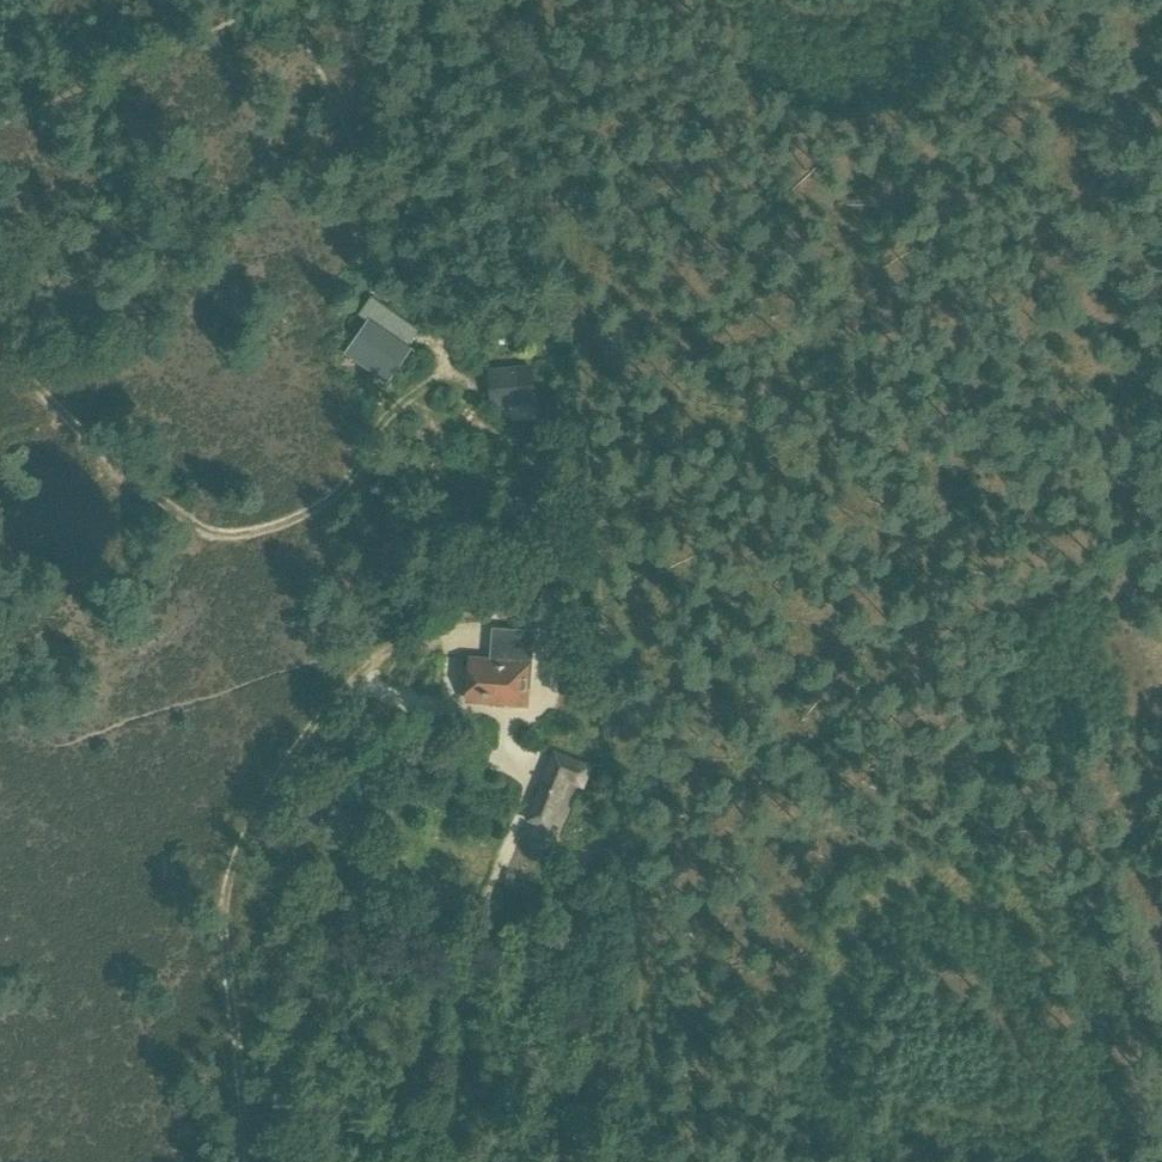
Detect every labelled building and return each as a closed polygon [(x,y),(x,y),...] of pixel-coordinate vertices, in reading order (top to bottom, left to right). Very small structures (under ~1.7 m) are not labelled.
[(370,322),(353,347),(391,373),(419,328),(371,296),(359,313),(370,322)] [(491,327),(488,341),(511,344),(513,329),(491,327)] [(520,365),(489,368),(493,406),(522,403),(519,382),(533,381),(531,365),(520,366),(520,365)] [(468,657),(465,702),(528,706),(535,630),(493,626),(490,658),(468,657)] [(550,764),(523,831),(545,840),(564,792),(580,798),(587,780),(550,764)] [(598,868),(593,879),(608,887),(614,876),(598,868)]
